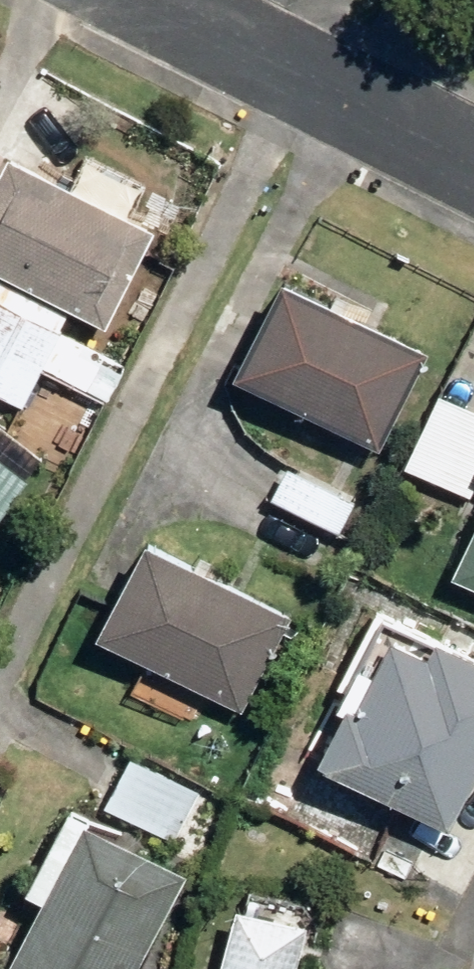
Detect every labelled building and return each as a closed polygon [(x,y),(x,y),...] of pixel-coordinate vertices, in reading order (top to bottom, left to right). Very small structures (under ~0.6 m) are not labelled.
[(0,153),(0,254),(107,307),(153,211),(7,138),(0,153)] [(142,259),(168,272),(180,249),(154,236),(142,259)] [(231,356),(378,430),(425,335),(276,262),(231,356)] [(61,316),(0,287),(0,379),(22,390),(61,316)] [(52,361),(96,384),(111,354),(67,333),(52,361)] [(473,483),(473,398),(437,381),(402,455),(472,488),(473,483)] [(28,458),(0,437),(0,496),(28,458)] [(272,492),(338,521),(351,492),(288,459),(272,492)] [(454,555),(473,565),(473,512),(454,555)] [(93,616),(245,691),(292,597),(140,522),(93,616)] [(443,807),(450,792),(457,797),(473,761),(473,760),(472,759),(473,754),(473,643),(377,596),(307,741),(443,807)] [(110,788),(181,825),(206,776),(134,741),(110,788)] [(185,856),(124,825),(129,816),(64,784),(19,874),(34,883),(0,950),(0,968),(128,968),(185,856)] [(291,964),(304,910),(231,892),(212,968),(311,968),(291,964)]
